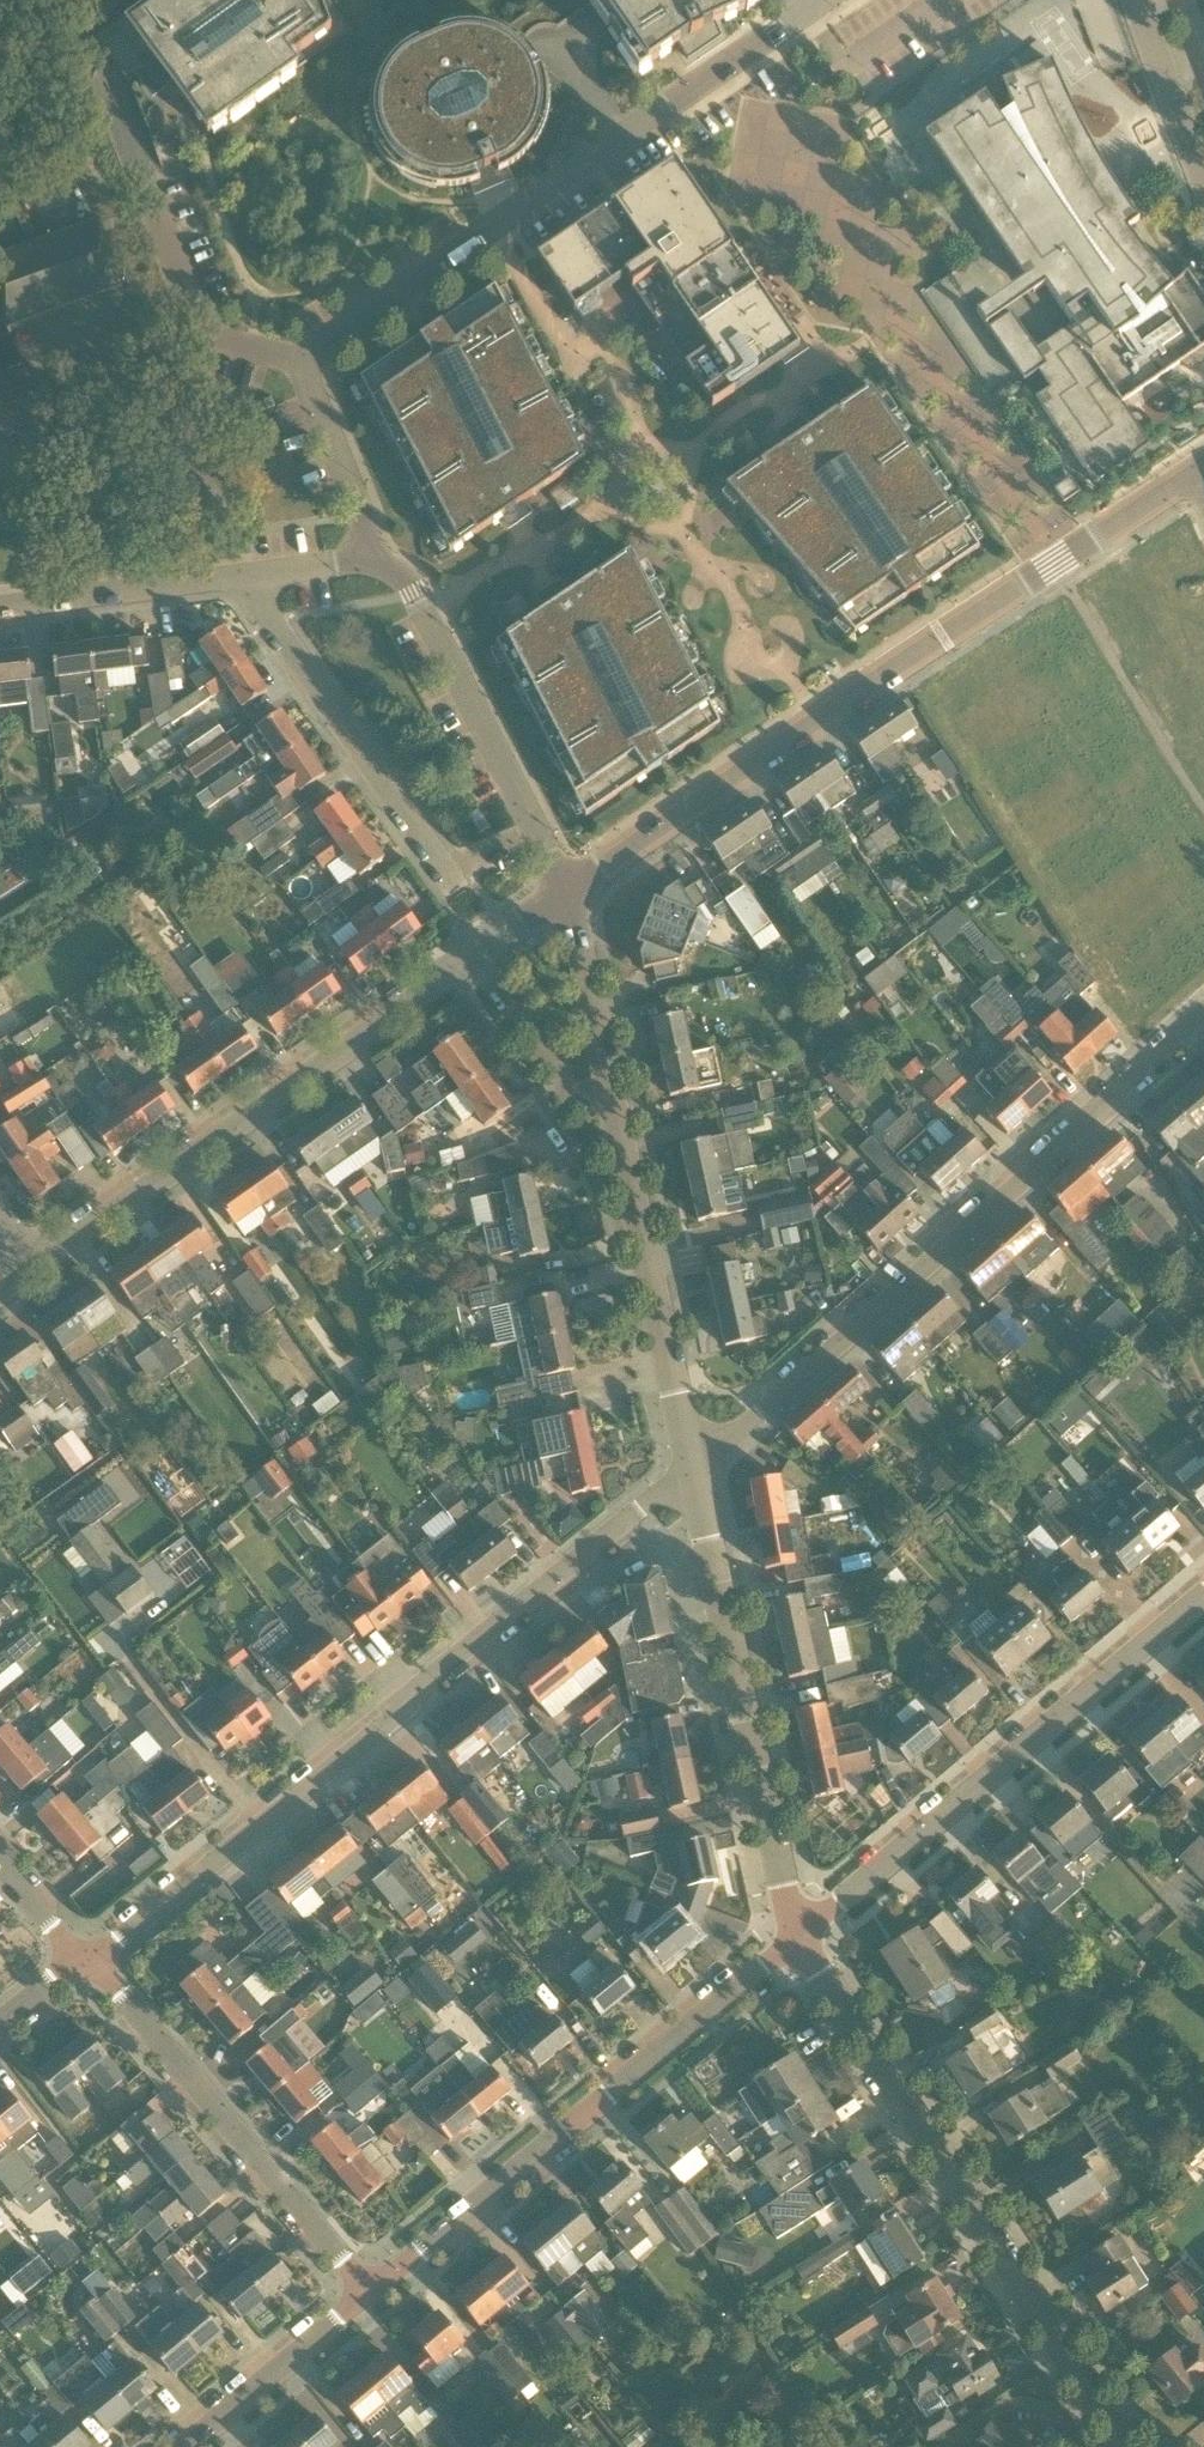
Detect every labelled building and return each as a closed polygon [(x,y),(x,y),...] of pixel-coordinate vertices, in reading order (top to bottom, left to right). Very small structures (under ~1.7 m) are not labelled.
[(351,32),(328,0),(146,0),(95,37),(131,86),(160,162),(162,162),(181,155),(351,32)] [(754,0),(549,0),(512,25),(508,32),(496,26),(484,22),(471,21),(458,22),(446,24),(439,27),(436,28),(440,37),(421,45),(417,36),(415,37),(410,39),(399,47),(389,56),(381,66),(375,78),(371,91),(369,103),(369,116),(371,128),(375,140),(381,151),(388,161),(397,170),(408,177),(419,183),(432,186),(444,188),(457,187),(470,185),(474,183),(477,190),(507,177),(504,170),(508,168),(516,163),(524,156),(530,149),(537,139),(542,128),(546,116),(547,104),(547,92),(545,80),(541,68),(538,62),(531,51),(522,42),(529,35),(532,33),(535,31),(538,29),(542,28),(546,27),(550,28),(554,28),(557,30),(594,5),(639,72),(677,46),(688,62),(721,40),(715,25),(756,6),(754,0)] [(1127,229),(1139,221),(1129,207),(1117,215),(1101,190),(1084,164),(1078,151),(1063,123),(1049,94),(1044,82),(1057,76),(1051,61),(1001,83),(1002,84),(1013,80),(1018,91),(1007,96),(1012,109),(1000,118),(992,106),(967,123),(960,113),(970,106),(969,104),(925,135),(934,149),(946,141),(980,192),(1035,272),(1023,280),(1033,295),(1045,286),(1072,326),(1036,351),(1011,314),(988,330),(1023,382),(1038,372),(1049,389),(1035,399),(1058,433),(1094,484),(1134,456),(1119,436),(1128,430),(1130,432),(1132,432),(1138,432),(1140,430),(1143,427),(1143,422),(1142,419),(1140,417),(1137,415),(1134,415),(1130,415),(1122,403),(1181,363),(1182,365),(1184,367),(1187,368),(1189,369),(1192,369),(1194,369),(1197,369),(1199,368),(1203,365),(1203,364),(1203,298),(1198,288),(1176,303),(1168,291),(1174,287),(1164,276),(1144,252),(1127,229)] [(712,408),(731,395),(799,348),(673,165),(537,258),(574,313),(624,278),(712,408)] [(123,287),(99,221),(0,256),(0,309),(7,329),(123,287)] [(1203,253),(1203,230),(1203,227),(1187,241),(1200,256),(1203,253)] [(584,461),(568,428),(495,287),(360,379),(381,420),(387,416),(404,441),(395,446),(414,485),(421,480),(437,505),(428,511),(449,553),(503,516),(510,526),(529,513),(522,503),(584,461)] [(11,337),(0,341),(0,395),(28,385),(11,337)] [(979,549),(869,388),(807,431),(800,421),(781,434),(787,444),(725,487),(756,522),(765,516),(782,540),(775,544),(804,577),(813,570),(830,594),(823,599),(854,634),(979,549)] [(1070,480),(1055,490),(1064,503),(1079,493),(1070,480)] [(720,725),(647,584),(630,552),(566,595),(559,585),(540,598),(547,608),(496,643),(517,685),(523,681),(540,705),(531,711),(550,749),(557,745),(573,770),(564,775),(585,817),(720,725)] [(205,688),(246,661),(224,628),(199,645),(212,664),(190,679),(199,692),(205,688)] [(129,639),(90,645),(97,693),(109,692),(106,673),(150,667),(146,638),(129,640),(129,639)] [(185,680),(178,638),(161,641),(167,674),(168,682),(181,680),(185,680)] [(99,721),(96,694),(97,693),(90,645),(52,650),(56,679),(59,679),(62,698),(76,696),(79,724),(99,721)] [(0,655),(0,708),(29,704),(26,681),(31,681),(28,652),(0,655)] [(246,661),(205,688),(212,698),(228,687),(243,709),(267,692),(246,661)] [(148,678),(153,708),(155,721),(165,715),(173,709),(170,692),(168,682),(167,674),(148,678)] [(181,680),(168,682),(170,692),(182,691),(181,680)] [(892,745),(913,731),(917,728),(908,714),(913,710),(906,701),(902,705),(899,702),(874,719),(892,745)] [(46,702),(29,704),(33,734),(50,732),(46,702)] [(141,730),(145,728),(154,721),(155,722),(155,721),(153,708),(138,711),(141,730)] [(263,772),(302,743),(281,712),(257,729),(259,732),(243,743),(254,759),(238,770),(247,783),(263,772)] [(904,762),(892,745),(874,719),(850,735),(868,762),(884,785),(894,778),(890,772),(904,762)] [(225,736),(214,720),(182,742),(183,743),(190,753),(193,757),(203,751),(225,736)] [(75,759),(70,724),(52,726),(57,761),(75,759)] [(225,736),(203,751),(214,768),(238,751),(227,734),(225,736)] [(302,792),(325,776),(302,743),(263,772),(283,800),(299,788),(302,792)] [(830,812),(855,795),(826,752),(801,769),(819,795),(830,812)] [(927,777),(943,766),(936,756),(920,767),(927,777)] [(110,768),(122,791),(133,784),(121,762),(110,768)] [(801,769),(776,785),(795,812),(783,820),(801,848),(819,873),(834,863),(817,837),(816,838),(808,826),(825,814),(815,798),(819,795),(801,769)] [(110,807),(105,783),(79,789),(84,813),(110,807)] [(881,808),(897,797),(890,787),(874,798),(881,808)] [(211,794),(204,799),(209,806),(216,801),(211,794)] [(316,861),(361,827),(339,796),(315,813),(330,835),(308,850),(316,861)] [(891,823),(881,808),(874,798),(859,808),(877,833),(862,843),(869,854),(896,835),(889,825),(891,823)] [(10,819),(25,817),(23,799),(8,801),(10,819)] [(242,851),(245,848),(283,821),(270,802),(228,831),(242,851)] [(753,802),(728,819),(765,873),(772,868),(789,856),(771,828),(753,802)] [(480,834),(490,827),(478,810),(468,817),(480,834)] [(701,841),(700,842),(706,851),(711,848),(721,862),(729,874),(745,863),(756,879),(765,873),(728,819),(703,835),(705,839),(701,842),(701,841)] [(296,839),(283,821),(245,848),(248,852),(255,848),(264,861),(296,839)] [(96,857),(117,843),(104,824),(83,839),(96,857)] [(361,827),(316,861),(322,870),(326,867),(338,885),(347,878),(349,880),(357,873),(360,877),(384,859),(361,827)] [(54,860),(59,847),(40,839),(35,852),(54,860)] [(789,893),(803,884),(819,873),(801,848),(789,856),(772,868),(789,893)] [(290,862),(284,853),(260,869),(266,878),(290,862)] [(890,891),(902,882),(897,874),(888,873),(881,878),(890,891)] [(270,875),(266,878),(280,886),(290,879),(287,876),(280,881),(270,875)] [(358,892),(347,878),(338,885),(314,903),(325,917),(345,902),(348,899),(358,892)] [(655,900),(646,921),(689,939),(698,918),(695,912),(706,904),(695,885),(682,892),(677,884),(665,892),(661,902),(655,900)] [(903,885),(891,893),(895,898),(907,891),(903,885)] [(744,887),(725,901),(745,930),(751,940),(771,927),(744,887)] [(358,892),(348,899),(359,914),(369,906),(373,903),(362,889),(358,892)] [(369,906),(359,914),(389,953),(420,930),(402,906),(401,907),(392,895),(372,910),(369,906)] [(348,899),(338,907),(349,922),(349,921),(359,914),(348,899)] [(973,899),(965,905),(972,914),(980,908),(973,899)] [(730,909),(725,901),(712,909),(718,917),(730,909)] [(942,946),(973,919),(959,903),(928,929),(942,946)] [(351,923),(331,938),(341,951),(340,952),(358,976),(389,953),(359,914),(349,921),(351,923)] [(646,921),(637,943),(644,946),(640,954),(643,970),(654,968),(656,982),(678,977),(675,963),(681,962),(689,939),(646,921)] [(983,948),(983,950),(983,953),(984,955),(985,957),(986,959),(988,961),(990,963),(991,963),(995,964),(996,964),(1000,963),(1002,963),(1005,962),(1007,961),(991,943),(987,939),(985,944),(983,948)] [(867,947),(855,955),(862,965),(874,958),(867,947)] [(239,1004),(264,986),(238,950),(212,968),(239,1004)] [(309,1014),(340,992),(315,956),(293,971),(289,967),(277,951),(269,956),(281,973),(280,974),(309,1014)] [(224,1015),(239,1004),(212,968),(203,955),(188,966),(224,1015)] [(1093,983),(1068,955),(1057,964),(1082,993),(1093,983)] [(906,973),(893,957),(882,966),(895,982),(906,973)] [(815,985),(828,975),(818,960),(804,969),(815,985)] [(843,988),(856,979),(845,963),(832,972),(843,988)] [(277,1037),(309,1014),(280,974),(270,981),(281,997),(259,1012),(277,1037)] [(739,995),(735,978),(707,984),(711,1001),(739,995)] [(994,979),(979,992),(997,1012),(1010,1000),(1012,999),(994,979)] [(1094,1013),(1079,996),(1067,1006),(1061,999),(1052,1007),(1096,1055),(1117,1036),(1096,1012),(1094,1013)] [(867,1018),(880,1006),(873,999),(860,1010),(867,1018)] [(1031,1024),(1028,1021),(1010,1000),(997,1012),(996,1013),(1017,1037),(1028,1027),(1031,1024)] [(104,1030),(120,1019),(109,1003),(93,1014),(104,1030)] [(1096,1055),(1052,1007),(1048,1003),(1028,1021),(1031,1024),(1028,1027),(1073,1076),(1096,1055)] [(842,1004),(834,1010),(841,1019),(849,1012),(842,1004)] [(18,1048),(55,1025),(47,1013),(11,1035),(18,1048)] [(1017,1037),(996,1013),(983,1025),(1004,1049),(1017,1037)] [(257,1050),(240,1026),(219,1041),(200,1014),(189,1021),(226,1073),(257,1050)] [(659,1045),(662,1059),(690,1053),(682,1015),(654,1021),(656,1034),(650,1035),(653,1046),(659,1045)] [(226,1073),(189,1021),(180,1028),(199,1055),(176,1070),(194,1095),(217,1079),(226,1073)] [(771,1047),(768,1035),(757,1038),(760,1049),(770,1047),(771,1047)] [(431,1111),(446,1100),(483,1073),(457,1037),(433,1054),(446,1071),(413,1095),(426,1113),(430,1111),(431,1111)] [(670,1097),(699,1091),(690,1053),(662,1059),(670,1097)] [(32,1057),(22,1063),(30,1078),(41,1070),(32,1057)] [(833,1057),(820,1069),(826,1077),(824,1079),(840,1098),(858,1082),(841,1064),(840,1065),(833,1057)] [(996,1076),(1030,1115),(1051,1095),(1029,1071),(1028,1072),(1015,1058),(996,1076)] [(931,1072),(934,1075),(937,1074),(954,1095),(966,1084),(944,1060),(931,1072)] [(901,1072),(911,1083),(923,1072),(914,1061),(901,1072)] [(33,1081),(30,1078),(22,1063),(9,1071),(20,1089),(26,1085),(33,1081)] [(1030,1115),(996,1076),(992,1071),(990,1072),(987,1068),(974,1080),(994,1102),(985,1111),(1007,1135),(1024,1120),(1030,1115)] [(483,1073),(446,1100),(462,1122),(475,1112),(485,1126),(509,1109),(497,1092),(483,1073)] [(937,1074),(934,1075),(920,1089),(939,1109),(954,1095),(937,1074)] [(1195,1084),(1203,1094),(1203,1076),(1195,1084)] [(51,1089),(79,1129),(89,1122),(97,1117),(72,1081),(61,1089),(52,1077),(45,1082),(51,1089)] [(143,1132),(115,1092),(106,1080),(96,1087),(115,1114),(93,1129),(111,1154),(143,1132)] [(736,1103),(763,1097),(759,1082),(733,1087),(736,1103)] [(174,1109),(157,1085),(137,1099),(126,1084),(115,1092),(143,1132),(174,1109)] [(1184,1093),(1170,1106),(1195,1134),(1203,1145),(1203,1094),(1195,1084),(1184,1093)] [(11,1116),(35,1100),(26,1085),(20,1089),(1,1100),(11,1116)] [(388,1089),(373,1100),(398,1135),(414,1123),(388,1089)] [(334,1113),(323,1121),(350,1159),(378,1139),(376,1137),(368,1125),(372,1122),(355,1099),(344,1107),(340,1102),(331,1109),(334,1113)] [(771,1103),(758,1106),(761,1118),(774,1115),(771,1103)] [(709,1140),(681,1146),(689,1183),(736,1173),(755,1169),(752,1154),(746,1150),(730,1154),(726,1136),(761,1128),(756,1104),(735,1108),(735,1107),(714,1112),(719,1136),(709,1138),(709,1140)] [(1197,1180),(1203,1188),(1203,1145),(1195,1134),(1170,1106),(1148,1124),(1197,1180)] [(54,1142),(53,1141),(57,1138),(58,1139),(75,1128),(66,1115),(29,1140),(16,1121),(0,1132),(0,1151),(13,1170),(54,1142)] [(928,1131),(964,1174),(985,1155),(951,1117),(942,1126),(938,1122),(928,1131)] [(302,1136),(291,1144),(292,1146),(308,1168),(315,1163),(325,1176),(350,1159),(323,1121),(312,1129),(308,1124),(299,1131),(302,1136)] [(955,1182),(964,1174),(928,1131),(927,1132),(926,1131),(896,1158),(914,1178),(921,1171),(941,1195),(947,1189),(950,1192),(957,1185),(955,1182)] [(405,1169),(398,1140),(392,1133),(379,1143),(387,1174),(405,1169)] [(1099,1184),(1132,1154),(1113,1133),(1079,1163),(1099,1184)] [(860,1146),(872,1162),(884,1153),(872,1137),(860,1146)] [(35,1202),(60,1185),(45,1163),(60,1152),(54,1142),(13,1170),(35,1202)] [(827,1142),(820,1148),(832,1161),(839,1155),(827,1142)] [(417,1144),(402,1147),(407,1166),(421,1162),(417,1144)] [(853,1182),(867,1170),(850,1151),(835,1164),(836,1165),(837,1164),(853,1182)] [(493,1153),(458,1167),(460,1183),(497,1175),(493,1153)] [(874,1183),(863,1193),(899,1233),(920,1214),(907,1200),(918,1190),(885,1155),(875,1165),(896,1188),(888,1196),(874,1183)] [(803,1159),(788,1163),(791,1176),(805,1173),(803,1159)] [(296,1203),(287,1188),(268,1160),(241,1179),(261,1207),(270,1220),(279,1232),(289,1225),(281,1213),(296,1203)] [(817,1162),(806,1164),(809,1180),(819,1178),(817,1162)] [(1079,1163),(1047,1192),(1076,1225),(1066,1234),(1062,1229),(1061,1230),(1099,1273),(1114,1260),(1082,1224),(1110,1199),(1098,1185),(1099,1184),(1079,1163)] [(827,1206),(834,1200),(853,1182),(837,1164),(836,1165),(810,1188),(827,1206)] [(343,1184),(355,1200),(372,1188),(361,1171),(343,1184)] [(745,1212),(736,1173),(689,1183),(698,1222),(745,1212)] [(506,1192),(487,1197),(493,1224),(494,1226),(503,1224),(540,1216),(532,1176),(504,1182),(506,1192)] [(433,1190),(430,1178),(412,1183),(416,1196),(433,1190)] [(241,1179),(214,1198),(234,1226),(236,1225),(261,1207),(241,1179)] [(853,1182),(834,1200),(857,1226),(856,1227),(878,1252),(899,1233),(863,1193),(853,1182)] [(1136,1197),(1122,1209),(1143,1232),(1150,1243),(1156,1252),(1175,1235),(1147,1202),(1144,1205),(1136,1197)] [(757,1209),(763,1233),(777,1230),(814,1221),(809,1198),(757,1209)] [(345,1243),(319,1207),(303,1218),(329,1255),(345,1243)] [(1025,1211),(991,1241),(1010,1262),(1045,1232),(1025,1211)] [(1194,1216),(1203,1233),(1203,1211),(1194,1216)] [(225,1286),(201,1253),(213,1244),(192,1216),(168,1234),(188,1262),(212,1296),(225,1286)] [(496,1233),(495,1238),(495,1240),(496,1243),(497,1246),(499,1249),(501,1251),(504,1252),(506,1253),(509,1254),(512,1254),(519,1252),(520,1259),(548,1253),(540,1216),(503,1224),(500,1226),(498,1228),(497,1231),(496,1233)] [(270,1220),(260,1227),(269,1239),(279,1232),(270,1220)] [(796,1229),(780,1233),(784,1247),(799,1244),(796,1229)] [(781,1248),(777,1230),(763,1233),(767,1251),(781,1248)] [(168,1234),(136,1256),(176,1312),(187,1304),(189,1303),(179,1288),(190,1280),(181,1267),(188,1262),(168,1234)] [(991,1241),(959,1270),(989,1304),(1021,1275),(1010,1262),(991,1241)] [(737,1243),(712,1244),(713,1264),(737,1263),(737,1243)] [(272,1273),(256,1249),(241,1260),(250,1272),(258,1283),(272,1273)] [(1165,1262),(1179,1282),(1199,1268),(1185,1249),(1165,1262)] [(176,1312),(136,1256),(110,1275),(140,1315),(153,1306),(164,1321),(163,1322),(183,1351),(196,1342),(183,1324),(183,1323),(176,1312)] [(714,1295),(717,1309),(745,1303),(737,1264),(709,1271),(711,1284),(705,1285),(708,1296),(714,1295)] [(469,1272),(473,1292),(498,1287),(493,1267),(469,1272)] [(804,1283),(822,1283),(822,1267),(804,1267),(804,1283)] [(258,1283),(250,1272),(233,1283),(258,1320),(275,1308),(258,1283)] [(834,1298),(831,1284),(819,1287),(820,1294),(826,1300),(834,1298)] [(100,1349),(126,1331),(95,1285),(68,1305),(100,1349)] [(526,1301),(509,1306),(518,1345),(566,1334),(561,1311),(567,1310),(564,1293),(546,1297),(543,1286),(524,1290),(526,1301)] [(498,1287),(473,1292),(466,1294),(469,1310),(485,1307),(486,1313),(502,1309),(498,1287)] [(1028,1310),(1042,1298),(1033,1287),(1018,1300),(1028,1310)] [(937,1289),(904,1318),(923,1340),(924,1339),(935,1350),(966,1323),(956,1312),(957,1311),(937,1289)] [(789,1293),(778,1295),(782,1314),(794,1312),(789,1293)] [(717,1309),(726,1347),(767,1337),(762,1317),(749,1320),(745,1303),(717,1309)] [(1121,1304),(1112,1313),(1127,1328),(1136,1320),(1121,1304)] [(42,1323),(73,1367),(100,1349),(68,1305),(42,1323)] [(904,1318),(870,1348),(890,1370),(891,1369),(894,1373),(903,1384),(919,1370),(938,1353),(935,1350),(924,1339),(923,1340),(904,1318)] [(972,1336),(988,1355),(998,1366),(1011,1354),(986,1324),(972,1336)] [(384,1329),(392,1354),(406,1349),(398,1325),(384,1329)] [(1093,1330),(1085,1338),(1100,1354),(1108,1346),(1093,1330)] [(566,1334),(518,1345),(526,1383),(494,1390),(499,1410),(508,1408),(540,1401),(542,1401),(537,1378),(547,1375),(547,1377),(574,1371),(566,1334)] [(86,1403),(66,1376),(57,1364),(46,1372),(39,1362),(41,1360),(26,1337),(0,1355),(0,1360),(33,1408),(47,1398),(55,1410),(66,1402),(73,1413),(86,1403)] [(186,1364),(166,1337),(151,1348),(170,1375),(184,1366),(186,1364)] [(1089,1363),(1073,1345),(1059,1358),(1075,1375),(1089,1363)] [(170,1375),(151,1348),(135,1360),(155,1386),(170,1375)] [(66,1376),(86,1403),(99,1393),(80,1366),(66,1376)] [(816,1396),(836,1418),(868,1389),(849,1367),(816,1396)] [(354,1395),(364,1409),(371,1417),(392,1401),(385,1393),(401,1381),(398,1378),(390,1368),(354,1395)] [(1094,1399),(1107,1388),(1096,1377),(1084,1388),(1094,1399)] [(937,1417),(915,1392),(902,1404),(924,1429),(937,1417)] [(835,1419),(836,1418),(816,1396),(782,1426),(802,1448),(821,1431),(851,1465),(845,1470),(863,1491),(883,1473),(865,1454),(857,1443),(835,1419)] [(991,1414),(1008,1433),(1023,1419),(1007,1400),(991,1414)] [(540,1401),(508,1408),(511,1424),(544,1417),(540,1401)] [(1061,1437),(1080,1420),(1067,1404),(1047,1422),(1061,1437)] [(33,1428),(18,1406),(0,1418),(0,1429),(10,1444),(33,1428)] [(532,1424),(540,1462),(592,1451),(584,1413),(532,1424)] [(1032,1414),(1012,1431),(1017,1438),(1037,1420),(1032,1414)] [(1197,1430),(1202,1436),(1186,1449),(1195,1459),(1175,1475),(1183,1488),(1203,1511),(1203,1510),(1203,1424),(1197,1430)] [(276,1451),(291,1440),(284,1431),(270,1442),(276,1451)] [(857,1443),(865,1454),(880,1441),(870,1431),(857,1443)] [(72,1432),(54,1445),(74,1474),(93,1460),(72,1432)] [(107,1454),(118,1445),(109,1433),(102,1439),(101,1446),(107,1454)] [(306,1438),(288,1451),(300,1468),(318,1455),(306,1438)] [(540,1462),(514,1468),(520,1493),(542,1489),(541,1483),(568,1477),(572,1496),(600,1490),(592,1451),(540,1462)] [(1071,1456),(1060,1465),(1082,1491),(1084,1489),(1098,1506),(1107,1498),(1092,1482),(1088,1477),(1071,1456)] [(960,1482),(944,1463),(930,1476),(936,1483),(930,1488),(937,1496),(943,1491),(946,1494),(960,1482)] [(290,1485),(274,1464),(256,1477),(273,1499),(290,1485)] [(1109,1501),(1153,1553),(1179,1531),(1154,1502),(1158,1499),(1145,1484),(1136,1493),(1126,1482),(1115,1491),(1097,1470),(1088,1477),(1092,1482),(1107,1498),(1109,1501)] [(985,1472),(968,1487),(979,1499),(996,1483),(985,1472)] [(121,1499),(130,1493),(116,1474),(107,1481),(121,1499)] [(755,1509),(758,1526),(787,1521),(779,1477),(750,1482),(753,1498),(747,1499),(749,1510),(755,1509)] [(178,1487),(197,1512),(209,1502),(190,1478),(178,1487)] [(494,1490),(487,1481),(482,1485),(489,1494),(494,1490)] [(471,1515),(446,1483),(432,1494),(456,1526),(471,1515)] [(57,1522),(72,1541),(96,1523),(121,1504),(107,1485),(57,1522)] [(1041,1504),(1046,1510),(1070,1539),(1085,1526),(1055,1491),(1041,1504)] [(180,1492),(169,1500),(186,1523),(197,1515),(180,1492)] [(820,1499),(823,1514),(841,1512),(838,1497),(820,1499)] [(1100,1524),(1086,1536),(1098,1550),(1102,1546),(1127,1575),(1153,1553),(1109,1501),(1100,1508),(1092,1515),(1100,1524)] [(470,1522),(484,1539),(473,1548),(472,1549),(492,1575),(516,1555),(497,1531),(510,1521),(495,1502),(470,1522)] [(911,1533),(889,1509),(876,1521),(897,1545),(911,1533)] [(1058,1549),(1070,1539),(1046,1510),(1034,1520),(1058,1549)] [(954,1523),(948,1514),(947,1513),(943,1517),(932,1524),(935,1528),(945,1521),(949,1527),(954,1523)] [(787,1521),(758,1526),(765,1570),(784,1567),(786,1583),(803,1580),(835,1575),(832,1556),(808,1560),(801,1518),(787,1521)] [(227,1522),(216,1530),(227,1545),(238,1537),(227,1522)] [(91,1600),(96,1607),(110,1626),(126,1613),(129,1617),(153,1599),(96,1523),(72,1541),(107,1588),(91,1600)] [(429,1539),(412,1553),(430,1575),(447,1561),(451,1566),(449,1567),(450,1568),(469,1593),(492,1575),(472,1549),(473,1548),(456,1526),(440,1538),(433,1544),(429,1539)] [(23,1535),(11,1545),(19,1556),(32,1547),(23,1535)] [(430,1585),(415,1566),(412,1562),(410,1563),(394,1544),(375,1559),(378,1563),(366,1572),(400,1616),(422,1598),(419,1594),(430,1585)] [(881,1552),(871,1561),(878,1569),(888,1560),(881,1552)] [(1083,1572),(1082,1574),(1070,1560),(1050,1577),(1061,1591),(1049,1601),(1069,1625),(1103,1596),(1083,1572)] [(908,1583),(896,1569),(882,1581),(894,1595),(908,1583)] [(684,1696),(659,1576),(652,1571),(625,1589),(627,1598),(598,1619),(618,1642),(624,1665),(626,1675),(631,1715),(639,1713),(679,1705),(684,1696)] [(400,1616),(366,1572),(332,1600),(363,1639),(375,1629),(378,1633),(400,1616)] [(803,1580),(807,1595),(773,1603),(781,1640),(828,1630),(820,1597),(839,1593),(835,1575),(803,1580)] [(303,1578),(291,1588),(314,1617),(325,1631),(339,1648),(355,1635),(318,1590),(314,1590),(303,1578)] [(1014,1610),(998,1624),(1029,1659),(1051,1640),(1042,1630),(1054,1619),(1023,1583),(1004,1598),(1014,1610)] [(217,1590),(205,1600),(219,1617),(226,1611),(227,1601),(217,1590)] [(964,1616),(978,1607),(969,1593),(955,1602),(964,1616)] [(4,1619),(5,1620),(20,1607),(9,1594),(0,1602),(0,1622),(4,1619)] [(944,1599),(930,1610),(960,1645),(961,1646),(973,1636),(977,1642),(975,1643),(995,1666),(1005,1679),(1019,1667),(1029,1659),(998,1624),(997,1625),(987,1613),(968,1629),(944,1599)] [(292,1634),(324,1675),(346,1658),(339,1648),(325,1631),(314,1617),(292,1634)] [(259,1641),(248,1649),(263,1668),(262,1674),(279,1695),(295,1684),(302,1693),(324,1675),(292,1634),(283,1624),(278,1626),(273,1629),(265,1635),(260,1642),(259,1641)] [(589,1626),(554,1654),(573,1676),(607,1649),(589,1626)] [(846,1627),(831,1629),(837,1664),(852,1661),(846,1627)] [(789,1679),(818,1672),(817,1670),(821,1670),(825,1687),(871,1675),(868,1659),(835,1666),(828,1630),(781,1640),(789,1679)] [(31,1631),(13,1645),(23,1658),(41,1643),(31,1631)] [(240,1645),(224,1658),(231,1668),(247,1655),(240,1645)] [(923,1689),(913,1698),(916,1701),(925,1712),(940,1730),(951,1720),(953,1723),(987,1694),(967,1672),(951,1653),(938,1663),(954,1682),(934,1700),(924,1689),(923,1689)] [(13,1666),(3,1654),(0,1656),(0,1676),(13,1666)] [(572,1677),(573,1676),(554,1654),(540,1665),(536,1660),(527,1667),(531,1672),(519,1682),(538,1705),(540,1703),(551,1718),(584,1692),(572,1677)] [(114,1669),(97,1681),(109,1697),(125,1685),(114,1669)] [(624,1717),(631,1715),(626,1675),(592,1703),(600,1714),(614,1730),(625,1721),(624,1717)] [(871,1675),(825,1687),(829,1705),(841,1703),(842,1708),(877,1701),(871,1675)] [(213,1690),(180,1715),(197,1735),(210,1752),(220,1745),(226,1753),(240,1742),(244,1746),(252,1740),(226,1707),(218,1697),(213,1690)] [(29,1691),(18,1700),(28,1713),(40,1703),(29,1691)] [(248,1691),(226,1707),(252,1740),(260,1734),(256,1729),(270,1718),(262,1708),(248,1691)] [(179,1695),(169,1702),(178,1712),(187,1705),(179,1695)] [(469,1722),(500,1760),(530,1735),(500,1698),(469,1722)] [(886,1699),(877,1701),(881,1720),(890,1719),(886,1699)] [(1178,1699),(1152,1721),(1187,1762),(1203,1747),(1203,1730),(1178,1699)] [(885,1739),(867,1743),(872,1767),(889,1763),(892,1763),(894,1764),(896,1764),(899,1763),(901,1763),(903,1762),(905,1760),(909,1764),(939,1739),(920,1716),(925,1712),(916,1701),(896,1717),(905,1728),(893,1736),(890,1719),(881,1720),(880,1720),(885,1739)] [(148,1731),(131,1745),(132,1747),(147,1766),(186,1816),(193,1810),(196,1813),(200,1814),(207,1808),(207,1804),(205,1801),(208,1798),(209,1797),(206,1792),(190,1772),(172,1749),(183,1741),(153,1702),(136,1716),(148,1731)] [(600,1714),(592,1703),(578,1714),(586,1725),(600,1714)] [(680,1717),(679,1705),(639,1713),(642,1727),(653,1725),(659,1751),(645,1754),(649,1769),(690,1760),(680,1717)] [(885,1739),(880,1720),(830,1731),(825,1706),(796,1712),(806,1755),(834,1749),(865,1742),(866,1742),(867,1743),(885,1739)] [(102,1710),(93,1718),(104,1733),(114,1725),(102,1710)] [(63,1718),(38,1738),(60,1765),(85,1745),(63,1718)] [(603,1720),(592,1728),(601,1740),(612,1731),(603,1720)] [(1152,1721),(1128,1742),(1149,1767),(1145,1771),(1162,1791),(1191,1766),(1187,1762),(1152,1721)] [(439,1747),(472,1788),(503,1763),(500,1760),(469,1722),(439,1747)] [(27,1749),(7,1726),(0,1732),(0,1771),(27,1749)] [(565,1759),(543,1733),(529,1745),(550,1770),(562,1761),(565,1759)] [(872,1767),(867,1743),(866,1742),(865,1742),(834,1749),(806,1755),(815,1799),(844,1792),(841,1778),(872,1771),(871,1767),(872,1767)] [(120,1757),(109,1766),(113,1776),(118,1788),(120,1792),(128,1788),(139,1784),(152,1800),(143,1807),(144,1808),(142,1809),(144,1811),(162,1834),(175,1825),(186,1816),(147,1766),(132,1747),(120,1757)] [(0,1771),(0,1776),(5,1782),(10,1778),(22,1792),(46,1772),(27,1749),(0,1771)] [(1124,1775),(1108,1758),(1080,1782),(1106,1812),(1125,1796),(1136,1809),(1152,1795),(1130,1769),(1124,1775)] [(62,1795),(38,1817),(57,1840),(118,1788),(113,1776),(109,1766),(108,1765),(106,1761),(106,1760),(96,1769),(106,1781),(94,1790),(72,1807),(62,1795)] [(690,1760),(663,1766),(666,1780),(673,1810),(699,1804),(690,1760)] [(388,1787),(407,1810),(419,1825),(450,1801),(419,1762),(388,1787)] [(642,1774),(626,1778),(629,1791),(645,1787),(642,1774)] [(616,1779),(597,1784),(601,1800),(620,1795),(616,1779)] [(1196,1811),(1173,1786),(1161,1798),(1185,1822),(1196,1811)] [(358,1811),(377,1834),(407,1810),(388,1787),(358,1811)] [(101,1863),(133,1836),(116,1815),(126,1807),(120,1792),(118,1788),(57,1840),(76,1863),(91,1851),(101,1863)] [(1074,1862),(1102,1838),(1065,1795),(1038,1819),(1048,1831),(1037,1841),(1063,1871),(1071,1864),(1072,1866),(1075,1864),(1074,1862)] [(493,1832),(477,1813),(470,1802),(466,1797),(448,1811),(476,1846),(493,1832)] [(625,1840),(659,1831),(654,1810),(619,1818),(625,1840)] [(339,1827),(305,1855),(324,1878),(356,1851),(357,1850),(356,1848),(339,1827)] [(660,1832),(626,1840),(630,1859),(655,1854),(663,1852),(667,1872),(690,1881),(691,1887),(714,1883),(717,1882),(707,1839),(681,1845),(682,1848),(672,1850),(668,1831),(660,1832)] [(1033,1903),(1059,1882),(1018,1835),(1015,1837),(1012,1835),(1003,1842),(1005,1845),(993,1856),(1033,1903)] [(480,1846),(501,1872),(510,1865),(489,1838),(480,1846)] [(1203,1883),(1203,1843),(1200,1838),(1179,1859),(1203,1883)] [(547,1855),(557,1868),(573,1855),(562,1843),(547,1855)] [(151,1848),(129,1866),(136,1875),(159,1857),(151,1848)] [(1094,1879),(1101,1886),(1114,1874),(1148,1909),(1161,1896),(1120,1854),(1094,1879)] [(262,1896),(298,1940),(311,1929),(304,1921),(325,1904),(321,1900),(333,1890),(334,1891),(324,1878),(305,1855),(270,1883),(273,1887),(262,1896)] [(403,1856),(387,1869),(420,1909),(436,1896),(403,1856)] [(427,1918),(420,1909),(387,1869),(371,1882),(411,1931),(427,1918)] [(997,1895),(976,1870),(961,1883),(959,1881),(950,1889),(951,1891),(948,1894),(968,1919),(969,1919),(985,1937),(984,1938),(985,1938),(986,1938),(985,1937),(1010,1916),(1011,1917),(1013,1915),(1011,1913),(996,1896),(997,1895)] [(695,1936),(704,1910),(705,1910),(705,1909),(714,1883),(691,1887),(659,1873),(652,1889),(646,1904),(666,1912),(666,1911),(678,1915),(695,1936)] [(223,1885),(215,1892),(226,1906),(235,1900),(223,1885)] [(298,1940),(262,1896),(245,1910),(265,1935),(228,1966),(205,1940),(181,1960),(194,1975),(181,1987),(206,2018),(259,1974),(298,1940)] [(434,1901),(424,1909),(431,1918),(442,1910),(434,1901)] [(328,1915),(352,1946),(367,1933),(343,1903),(328,1915)] [(639,1938),(625,1950),(637,1965),(651,1953),(662,1967),(697,1938),(695,1936),(678,1915),(666,1911),(666,1912),(646,1904),(637,1925),(647,1939),(642,1942),(639,1938)] [(1146,1927),(1134,1938),(1143,1948),(1155,1938),(1166,1929),(1178,1918),(1168,1908),(1157,1918),(1146,1927)] [(884,1953),(883,1954),(892,1969),(894,1968),(914,2000),(913,2001),(914,2002),(927,1994),(934,2006),(940,2008),(953,1999),(954,1993),(946,1981),(928,1953),(944,1942),(958,1959),(972,1947),(960,1932),(961,1932),(943,1912),(929,1924),(931,1927),(919,1935),(916,1932),(901,1942),(901,1943),(885,1954),(884,1953)] [(574,1930),(588,1946),(606,1932),(592,1915),(574,1930)] [(1043,1931),(1068,1960),(1082,1950),(1056,1919),(1043,1931)] [(472,1923),(452,1939),(458,1947),(479,1931),(472,1923)] [(1050,1971),(1068,1960),(1043,1931),(1027,1944),(1050,1971)] [(390,1951),(403,1965),(414,1954),(402,1941),(390,1951)] [(281,1960),(295,1973),(307,1960),(293,1947),(281,1960)] [(635,1989),(616,1967),(600,1948),(587,1959),(569,1975),(576,1984),(584,1993),(581,1995),(600,2018),(635,1989)] [(428,1963),(407,1979),(437,2017),(458,2000),(428,1963)] [(355,2006),(384,1984),(370,1964),(340,1987),(355,2006)] [(975,1981),(986,1997),(1001,1987),(990,1971),(975,1981)] [(206,2018),(231,2047),(252,2029),(250,2027),(266,2014),(260,2007),(276,1994),(259,1974),(206,2018)] [(385,1990),(395,2002),(408,1989),(398,1978),(385,1990)] [(1099,1996),(1097,2005),(1101,2013),(1110,2015),(1119,2010),(1121,2002),(1117,1994),(1107,1991),(1099,1996)] [(377,1995),(365,2004),(376,2016),(386,2007),(377,1995)] [(267,2047),(246,2065),(271,2095),(293,2077),(308,2065),(283,2035),(301,2020),(307,2015),(299,2005),(292,2010),(271,2028),(260,2038),(267,2047)] [(511,2054),(520,2047),(538,2069),(573,2041),(553,2018),(542,2027),(526,2008),(495,2034),(511,2054)] [(970,2098),(1001,2078),(1013,2070),(992,2037),(987,2030),(1000,2022),(992,2009),(965,2026),(977,2045),(948,2064),(970,2098)] [(1123,2011),(1119,2025),(1134,2029),(1138,2015),(1123,2011)] [(993,2036),(992,2037),(1013,2070),(1021,2066),(1023,2061),(1005,2031),(1002,2031),(993,2036)] [(90,2072),(106,2095),(125,2080),(88,2034),(62,2055),(81,2079),(90,2072)] [(441,2042),(427,2053),(439,2067),(453,2056),(441,2042)] [(1051,2080),(1082,2060),(1071,2044),(1040,2063),(1051,2080)] [(36,2076),(73,2121),(89,2109),(79,2095),(88,2088),(81,2079),(62,2055),(36,2076)] [(452,2084),(480,2118),(511,2092),(493,2069),(476,2083),(455,2056),(441,2068),(454,2083),(452,2084)] [(756,2082),(738,2094),(759,2127),(777,2116),(816,2091),(814,2088),(813,2088),(804,2073),(794,2057),(773,2070),(772,2069),(768,2072),(769,2073),(757,2081),(756,2080),(755,2081),(756,2082)] [(345,2101),(376,2075),(365,2062),(334,2088),(345,2101)] [(308,2065),(271,2095),(272,2096),(268,2100),(277,2110),(281,2107),(296,2125),(333,2095),(322,2083),(308,2065)] [(357,2114),(383,2092),(388,2088),(376,2075),(345,2101),(357,2114)] [(390,2091),(409,2113),(421,2103),(402,2081),(390,2091)] [(1021,2139),(1057,2116),(1057,2115),(1070,2106),(1055,2083),(1042,2092),(1038,2086),(990,2117),(1009,2146),(1017,2142),(1018,2143),(1022,2140),(1021,2139)] [(450,2142),(480,2118),(452,2084),(424,2108),(432,2118),(432,2119),(450,2142)] [(0,2097),(0,2132),(16,2152),(17,2151),(38,2134),(29,2123),(32,2121),(7,2091),(6,2093),(0,2097)] [(818,2095),(816,2091),(777,2116),(787,2132),(770,2144),(775,2152),(754,2165),(780,2198),(807,2180),(831,2164),(827,2158),(822,2154),(817,2152),(813,2150),(804,2157),(798,2148),(799,2146),(810,2139),(811,2140),(816,2137),(815,2136),(836,2122),(828,2110),(827,2110),(818,2095)] [(146,2107),(123,2128),(138,2146),(117,2164),(126,2175),(174,2135),(156,2114),(154,2116),(146,2107)] [(125,2108),(114,2116),(123,2126),(133,2118),(125,2108)] [(1057,2220),(1099,2191),(1117,2180),(1102,2156),(1127,2139),(1107,2108),(1081,2125),(1097,2150),(1079,2162),(1078,2160),(1053,2173),(1045,2178),(1047,2180),(1036,2188),(1057,2220)] [(427,2135),(409,2113),(404,2116),(388,2129),(383,2133),(395,2147),(405,2139),(412,2148),(427,2135)] [(671,2120),(645,2142),(646,2143),(647,2142),(663,2161),(670,2169),(681,2183),(682,2182),(684,2184),(708,2164),(706,2162),(695,2149),(711,2135),(723,2150),(728,2156),(739,2147),(740,2146),(741,2146),(715,2114),(702,2125),(703,2127),(699,2130),(690,2118),(688,2119),(689,2120),(678,2129),(671,2120)] [(312,2143),(337,2174),(372,2144),(371,2144),(376,2139),(364,2125),(346,2140),(333,2125),(312,2143)] [(0,2132),(0,2181),(14,2198),(38,2178),(17,2151),(16,2152),(0,2132)] [(174,2135),(126,2175),(137,2188),(158,2170),(165,2178),(192,2157),(174,2135)] [(45,2147),(60,2166),(73,2156),(59,2137),(45,2147)] [(372,2144),(337,2174),(362,2203),(383,2184),(396,2173),(372,2144)] [(746,2154),(740,2146),(739,2147),(728,2156),(735,2164),(746,2154)] [(142,2233),(145,2230),(208,2176),(192,2157),(165,2178),(173,2187),(151,2205),(149,2203),(130,2219),(142,2233)] [(816,2194),(807,2180),(780,2198),(760,2211),(778,2239),(839,2201),(847,2214),(882,2192),(862,2160),(827,2182),(829,2185),(816,2194)] [(606,2181),(590,2194),(608,2215),(610,2214),(614,2219),(605,2226),(628,2254),(629,2253),(646,2239),(648,2237),(631,2217),(652,2200),(641,2187),(623,2167),(622,2167),(619,2164),(603,2177),(606,2181)] [(208,2176),(145,2230),(154,2241),(159,2246),(174,2234),(169,2228),(191,2210),(199,2219),(225,2197),(208,2176)] [(77,2178),(63,2189),(81,2212),(94,2201),(77,2178)] [(684,2216),(703,2246),(718,2235),(684,2188),(670,2199),(684,2216)] [(689,2256),(703,2246),(684,2216),(670,2199),(655,2210),(689,2256)] [(607,2244),(571,2203),(549,2221),(584,2263),(596,2254),(607,2244)] [(99,2206),(88,2215),(96,2226),(108,2217),(99,2206)] [(229,2210),(207,2229),(219,2244),(241,2225),(229,2210)] [(1132,2218),(1119,2227),(1127,2239),(1140,2231),(1132,2218)] [(855,2249),(880,2288),(922,2260),(898,2220),(879,2233),(871,2220),(794,2269),(806,2288),(823,2277),(819,2271),(829,2266),(855,2249)] [(558,2286),(568,2277),(584,2263),(549,2221),(522,2244),(558,2286)] [(254,2232),(228,2253),(243,2271),(243,2272),(265,2299),(278,2288),(281,2291),(285,2292),(292,2286),(292,2282),(290,2279),(292,2277),(278,2261),(254,2232)] [(165,2265),(174,2257),(184,2249),(183,2248),(185,2246),(174,2233),(174,2234),(159,2246),(153,2251),(165,2265)] [(1088,2285),(1105,2313),(1136,2294),(1135,2292),(1148,2285),(1119,2238),(1087,2258),(1100,2278),(1088,2285)] [(70,2240),(48,2258),(59,2271),(81,2253),(70,2240)] [(714,2261),(736,2267),(741,2246),(720,2240),(714,2261)] [(609,2264),(621,2279),(637,2266),(624,2251),(609,2264)] [(39,2257),(27,2267),(40,2283),(52,2273),(39,2257)] [(165,2265),(162,2267),(177,2285),(178,2287),(189,2277),(190,2277),(174,2257),(165,2265)] [(515,2321),(540,2300),(505,2258),(480,2279),(515,2321)] [(1189,2296),(1203,2285),(1184,2259),(1170,2271),(1180,2284),(1189,2296)] [(243,2272),(218,2293),(240,2320),(265,2299),(243,2272)] [(456,2299),(490,2341),(501,2332),(515,2321),(480,2279),(456,2299)] [(936,2282),(891,2310),(916,2349),(922,2356),(945,2342),(940,2333),(960,2320),(947,2299),(952,2296),(942,2280),(937,2283),(936,2282)] [(1195,2308),(1177,2286),(1166,2295),(1161,2298),(1179,2321),(1195,2308)] [(180,2289),(168,2299),(184,2317),(174,2326),(198,2355),(222,2335),(196,2303),(182,2287),(180,2289)] [(113,2289),(98,2302),(122,2331),(138,2318),(113,2289)] [(563,2311),(561,2312),(589,2345),(613,2327),(584,2292),(563,2311)] [(122,2331),(98,2302),(96,2298),(80,2312),(107,2344),(122,2331)] [(34,2319),(23,2306),(2,2322),(14,2336),(34,2319)] [(174,2375),(198,2355),(174,2326),(159,2308),(135,2328),(174,2375)] [(831,2333),(841,2349),(878,2326),(867,2310),(831,2333)] [(589,2345),(561,2312),(544,2327),(572,2360),(589,2345)] [(428,2322),(412,2335),(425,2351),(417,2358),(412,2362),(419,2369),(437,2391),(463,2370),(464,2371),(474,2362),(475,2361),(474,2360),(462,2346),(463,2345),(437,2314),(436,2315),(439,2319),(430,2325),(428,2322)] [(1111,2333),(1110,2337),(1111,2341),(1115,2344),(1120,2344),(1123,2343),(1126,2339),(1125,2334),(1123,2330),(1119,2329),(1115,2329),(1111,2333)] [(775,2343),(774,2349),(777,2355),(784,2357),(790,2353),(791,2346),(788,2341),(781,2339),(775,2343)] [(940,2390),(951,2406),(961,2400),(977,2389),(980,2394),(993,2386),(990,2381),(997,2377),(981,2352),(976,2355),(966,2339),(938,2356),(939,2357),(925,2366),(926,2368),(903,2383),(917,2405),(940,2390)] [(115,2342),(91,2362),(131,2411),(132,2410),(135,2413),(139,2413),(147,2407),(148,2402),(145,2399),(155,2391),(115,2342)] [(500,2344),(487,2354),(503,2374),(520,2394),(532,2384),(500,2344)] [(1190,2396),(1193,2392),(1200,2387),(1196,2381),(1203,2375),(1203,2354),(1199,2348),(1182,2362),(1175,2353),(1149,2373),(1176,2406),(1179,2404),(1182,2405),(1185,2404),(1187,2404),(1189,2402),(1190,2399),(1190,2396)] [(27,2352),(18,2360),(23,2367),(20,2370),(41,2395),(43,2393),(44,2394),(54,2386),(53,2384),(42,2371),(33,2359),(27,2352)] [(475,2361),(474,2362),(492,2384),(508,2404),(520,2394),(503,2374),(487,2354),(485,2352),(474,2360),(475,2361)] [(53,2384),(54,2386),(74,2408),(82,2401),(107,2431),(131,2411),(91,2362),(87,2356),(53,2384)] [(388,2356),(363,2376),(398,2418),(397,2418),(405,2427),(414,2438),(438,2417),(430,2407),(431,2407),(426,2401),(422,2397),(408,2380),(388,2356)] [(759,2365),(749,2373),(756,2382),(766,2374),(759,2365)] [(758,2385),(756,2382),(749,2373),(744,2367),(731,2378),(746,2395),(758,2385)] [(397,2418),(363,2376),(338,2397),(373,2439),(383,2430),(390,2439),(405,2427),(397,2418)] [(745,2396),(746,2395),(731,2378),(720,2387),(725,2393),(704,2410),(715,2423),(746,2398),(745,2396)] [(563,2412),(578,2401),(573,2393),(557,2404),(563,2412)] [(30,2425),(40,2437),(48,2446),(87,2446),(88,2446),(48,2398),(45,2400),(41,2404),(47,2411),(30,2425)] [(856,2422),(845,2407),(831,2418),(842,2433),(856,2422)] [(913,2431),(924,2446),(927,2446),(957,2427),(946,2409),(913,2431)] [(534,2413),(525,2420),(533,2430),(536,2428),(542,2435),(548,2430),(534,2413)] [(293,2434),(304,2446),(340,2446),(315,2416),(293,2434)] [(448,2434),(459,2446),(484,2446),(462,2422),(460,2424),(450,2432),(448,2434)] [(993,2423),(978,2442),(984,2446),(1025,2446),(993,2423)] [(2,2440),(7,2446),(48,2446),(40,2437),(27,2446),(14,2430),(2,2440)] [(788,2438),(795,2446),(815,2446),(821,2442),(815,2434),(798,2430),(788,2438)] [(278,2446),(304,2446),(293,2434),(278,2446)]
